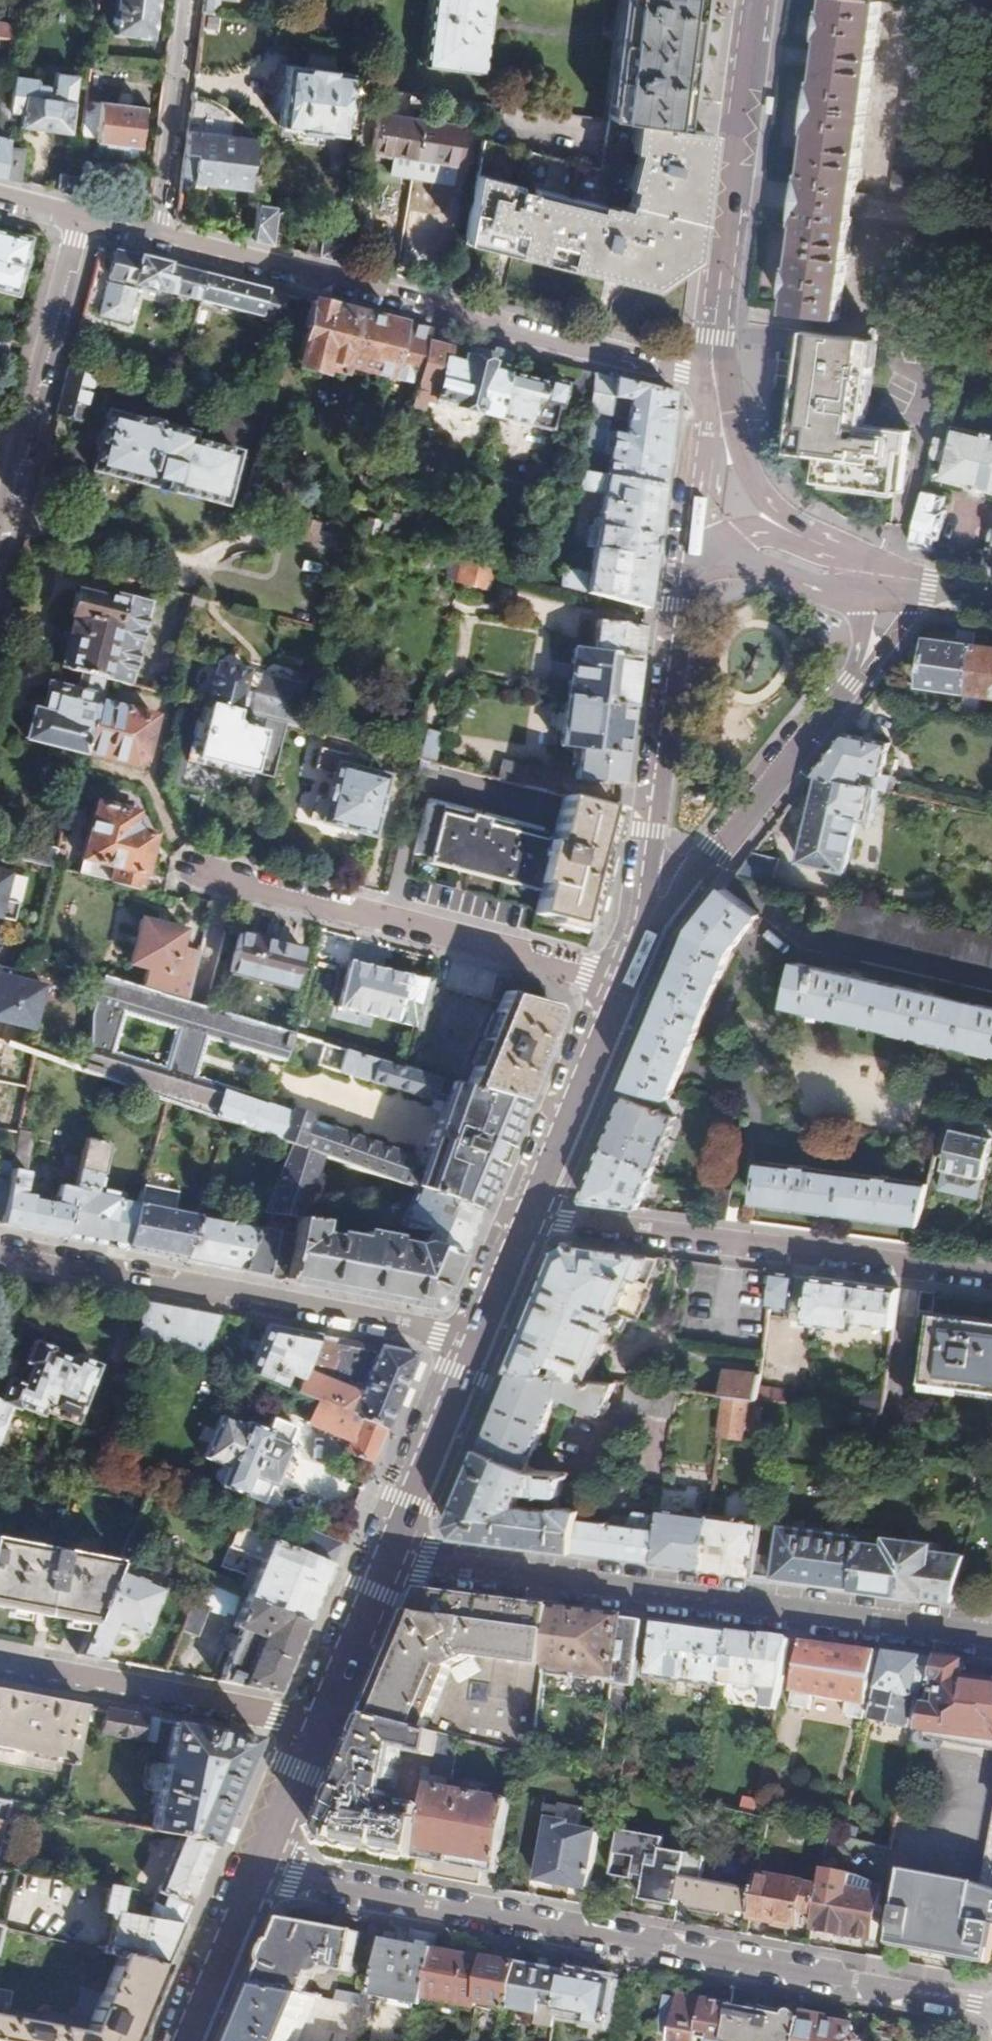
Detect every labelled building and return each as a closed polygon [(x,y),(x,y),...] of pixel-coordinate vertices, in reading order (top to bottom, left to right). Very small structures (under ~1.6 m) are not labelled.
[(113,30),(130,33),(130,35),(152,38),(156,0),(117,0),(113,30)] [(423,64),(483,72),(492,0),(432,0),(423,64)] [(621,4),(606,118),(636,122),(680,128),(697,0),(622,0),(621,4)] [(882,4),(877,3),(855,0),(829,0),(827,11),(825,11),(821,40),(823,41),(822,50),(820,69),(818,82),(816,82),(809,134),(810,134),(805,175),(803,175),(802,182),(798,212),(796,227),(798,227),(793,267),(791,267),(787,297),(789,298),(787,314),(808,317),(840,321),(882,4)] [(945,12),(919,8),(874,325),(905,328),(945,12)] [(19,28),(0,26),(0,39),(17,41),(19,28)] [(354,132),(361,77),(350,76),(350,73),(331,71),(334,55),(308,52),(305,67),(287,65),(279,125),(299,128),(296,141),(322,144),(325,130),(344,133),(344,130),(354,132)] [(13,78),(12,85),(11,92),(8,112),(20,113),(18,128),(67,135),(75,77),(54,74),(52,89),(38,87),(38,82),(13,78)] [(4,145),(8,112),(11,92),(12,85),(1,84),(0,93),(0,172),(4,145)] [(193,98),(182,182),(252,192),(258,140),(220,135),(224,108),(214,103),(193,98)] [(143,107),(85,100),(82,117),(80,139),(138,148),(143,107)] [(375,148),(417,156),(424,120),(382,113),(375,148)] [(424,120),(417,156),(461,164),(467,128),(424,120)] [(691,254),(707,132),(680,128),(636,122),(630,151),(643,153),(644,155),(641,167),(639,168),(633,204),(636,205),(633,218),(612,213),(612,208),(593,204),(601,172),(490,143),(468,241),(541,259),(648,286),(691,254)] [(0,172),(0,176),(16,180),(21,147),(4,145),(0,172)] [(56,190),(72,195),(74,181),(60,176),(56,190)] [(260,207),(256,241),(289,250),(291,237),(276,235),(279,209),(260,207)] [(310,240),(306,254),(338,262),(344,215),(324,212),(320,243),(310,240)] [(21,296),(35,243),(0,234),(0,291),(21,296)] [(108,276),(197,298),(203,274),(115,251),(108,276)] [(203,274),(197,298),(274,318),(281,294),(203,274)] [(432,331),(311,300),(296,362),(302,374),(318,378),(326,371),(345,376),(347,369),(418,387),(428,346),(432,331)] [(876,342),(805,332),(804,342),(800,377),(792,434),(791,445),(790,455),(819,458),(816,484),(903,495),(910,432),(866,426),(876,342)] [(10,341),(0,338),(0,357),(5,359),(10,341)] [(423,398),(498,417),(508,373),(514,352),(492,347),(488,363),(466,358),(464,365),(447,361),(449,352),(428,346),(418,387),(412,408),(420,409),(423,398)] [(71,366),(58,412),(82,418),(90,387),(95,389),(98,373),(71,366)] [(595,372),(580,368),(576,386),(571,404),(591,409),(595,372)] [(609,482),(663,489),(667,450),(674,392),(595,372),(591,409),(589,419),(626,428),(624,440),(614,439),(609,482)] [(508,373),(498,417),(551,430),(562,382),(542,377),(540,381),(508,373)] [(104,410),(90,468),(223,504),(237,454),(191,442),(193,434),(104,410)] [(626,428),(589,419),(581,478),(609,482),(614,439),(624,440),(626,428)] [(942,428),(934,460),(947,464),(943,481),(973,488),(973,491),(986,494),(987,492),(991,493),(991,440),(942,428)] [(560,586),(581,592),(647,608),(663,489),(609,482),(581,478),(579,493),(603,495),(600,526),(592,526),(590,543),(597,546),(594,572),(564,569),(560,586)] [(925,495),(912,548),(935,551),(937,542),(940,542),(948,513),(945,512),(948,500),(925,495)] [(459,576),(462,561),(446,557),(442,572),(459,576)] [(492,569),(462,561),(459,576),(457,584),(487,591),(492,569)] [(100,676),(128,683),(148,606),(123,599),(121,605),(73,592),(67,614),(71,615),(67,632),(77,634),(68,668),(80,671),(100,676)] [(574,646),(567,697),(633,706),(644,627),(596,620),(594,642),(587,641),(586,648),(574,646)] [(977,647),(979,630),(964,627),(961,644),(932,640),(925,686),(970,692),(977,647)] [(59,665),(68,668),(77,634),(67,632),(59,665)] [(966,716),(982,719),(985,693),(991,694),(991,649),(977,647),(970,692),(966,716)] [(216,665),(206,703),(284,724),(295,727),(305,688),(216,665)] [(100,676),(80,671),(77,684),(83,690),(82,694),(48,685),(41,712),(32,710),(25,736),(82,751),(93,703),(100,676)] [(577,780),(623,785),(633,706),(567,697),(560,745),(575,747),(574,763),(579,764),(577,780)] [(231,765),(271,775),(279,746),(284,724),(206,703),(199,702),(184,761),(223,771),(229,768),(231,765)] [(153,718),(93,703),(82,751),(129,764),(130,765),(131,764),(134,767),(139,769),(146,764),(146,760),(144,756),(153,718)] [(316,754),(321,734),(295,727),(284,724),(279,746),(316,754)] [(425,729),(419,756),(433,759),(440,732),(425,729)] [(847,734),(815,776),(823,778),(876,789),(889,792),(892,778),(886,776),(893,745),(847,734)] [(496,779),(554,794),(559,776),(501,760),(496,779)] [(321,820),(320,823),(371,836),(383,789),(333,776),(330,790),(318,787),(310,817),(321,820)] [(869,819),(876,789),(823,778),(804,863),(849,872),(861,817),(869,819)] [(615,810),(565,797),(553,843),(547,841),(549,834),(543,832),(544,827),(486,812),(484,817),(473,814),(474,808),(431,797),(429,803),(426,802),(414,851),(539,885),(540,878),(544,879),(535,913),(585,925),(615,810)] [(79,858),(76,869),(137,884),(149,834),(132,829),(128,822),(131,813),(91,802),(77,857),(79,858)] [(754,854),(736,878),(776,887),(782,860),(754,854)] [(0,869),(0,916),(14,920),(18,902),(4,898),(10,872),(0,869)] [(696,930),(631,1085),(675,1097),(710,1012),(733,953),(759,917),(727,890),(696,930)] [(821,897),(818,914),(834,918),(831,930),(991,966),(991,935),(821,897)] [(142,919),(131,962),(149,967),(173,973),(180,946),(185,930),(142,919)] [(238,933),(229,971),(294,987),(303,948),(238,933)] [(149,967),(143,985),(188,998),(200,951),(180,946),(173,973),(149,967)] [(412,1023),(424,977),(349,959),(338,1004),(412,1023)] [(804,964),(794,1007),(991,1051),(991,1005),(804,964)] [(1,965),(0,967),(0,1020),(34,1028),(45,985),(20,979),(22,970),(1,965)] [(92,1047),(85,1068),(104,1075),(292,1141),(323,1152),(417,1185),(478,1207),(484,1193),(504,1143),(439,1117),(428,1144),(431,1152),(428,1161),(422,1158),(410,1154),(410,1151),(308,1116),(309,1113),(288,1106),(288,1110),(270,1104),(272,1098),(260,1094),(261,1087),(270,1061),(271,1056),(283,1060),(293,1030),(188,998),(143,985),(103,972),(90,1013),(92,1047)] [(464,1083),(522,1100),(563,1004),(503,988),(464,1083)] [(436,1095),(443,1076),(402,1063),(328,1041),(321,1060),(436,1095)] [(282,1065),(283,1060),(271,1056),(270,1061),(282,1065)] [(508,1133),(522,1100),(464,1083),(443,1076),(436,1095),(446,1098),(454,1101),(450,1109),(508,1133)] [(628,1094),(679,1113),(684,1099),(675,1097),(631,1085),(628,1094)] [(274,1091),(261,1087),(260,1094),(272,1098),(274,1091)] [(628,1094),(607,1144),(659,1165),(679,1113),(628,1094)] [(443,1106),(450,1109),(454,1101),(446,1098),(443,1106)] [(439,1117),(504,1143),(508,1133),(450,1109),(443,1106),(439,1117)] [(979,1123),(976,1133),(957,1128),(947,1168),(990,1179),(991,1170),(991,1126),(979,1123)] [(18,1143),(0,1223),(64,1235),(82,1163),(70,1161),(60,1205),(35,1200),(35,1196),(21,1193),(34,1135),(20,1132),(18,1143)] [(0,1223),(18,1143),(10,1141),(5,1161),(0,1160),(0,1223)] [(82,1163),(64,1235),(129,1247),(139,1207),(125,1204),(127,1197),(99,1190),(110,1145),(87,1141),(82,1163)] [(323,1152),(292,1141),(266,1209),(296,1213),(304,1214),(323,1152)] [(428,1144),(422,1158),(428,1161),(431,1152),(428,1144)] [(659,1165),(607,1144),(584,1201),(612,1204),(643,1208),(659,1165)] [(924,1224),(933,1182),(766,1157),(760,1199),(924,1224)] [(458,1254),(478,1207),(417,1185),(400,1224),(424,1226),(424,1239),(458,1254)] [(722,1218),(730,1219),(734,1188),(717,1185),(713,1217),(722,1218)] [(139,1207),(129,1247),(184,1258),(198,1216),(171,1210),(173,1195),(144,1188),(139,1207)] [(198,1216),(184,1258),(243,1270),(259,1226),(233,1220),(208,1215),(210,1206),(202,1204),(198,1216)] [(233,1220),(259,1226),(263,1216),(236,1210),(233,1220)] [(293,1232),(285,1278),(346,1290),(426,1305),(433,1305),(437,1303),(439,1300),(458,1254),(424,1239),(423,1243),(393,1241),(393,1236),(360,1231),(358,1238),(334,1234),(335,1227),(317,1223),(319,1214),(304,1214),(296,1213),(293,1232)] [(259,1226),(243,1270),(285,1278),(293,1232),(259,1226)] [(566,1244),(514,1368),(589,1377),(616,1312),(634,1318),(660,1256),(566,1244)] [(796,1274),(776,1271),(770,1307),(791,1310),(796,1274)] [(806,1312),(811,1276),(804,1275),(796,1274),(791,1310),(806,1312)] [(894,1323),(900,1288),(811,1276),(806,1312),(805,1323),(855,1330),(857,1318),(894,1323)] [(222,1315),(143,1301),(136,1341),(206,1352),(222,1315)] [(933,1311),(923,1386),(991,1395),(991,1319),(933,1311)] [(303,1371),(319,1334),(267,1324),(248,1370),(283,1385),(291,1365),(303,1371)] [(418,1353),(319,1334),(303,1371),(295,1389),(316,1399),(387,1428),(418,1353)] [(2,1426),(14,1432),(18,1424),(34,1430),(37,1424),(53,1431),(58,1421),(74,1427),(100,1366),(76,1356),(73,1363),(52,1353),(54,1349),(34,1341),(23,1365),(32,1369),(24,1388),(7,1380),(0,1395),(0,1432),(2,1426)] [(589,1377),(514,1368),(482,1447),(528,1466),(558,1393),(602,1411),(614,1380),(589,1377)] [(752,1396),(755,1396),(759,1372),(734,1369),(731,1393),(752,1396)] [(671,1414),(674,1387),(626,1382),(623,1408),(671,1414)] [(731,1393),(724,1393),(719,1434),(740,1436),(742,1420),(749,1421),(752,1396),(731,1393)] [(373,1463),(387,1428),(316,1399),(306,1423),(351,1441),(346,1452),(373,1463)] [(246,1430),(222,1421),(205,1461),(227,1470),(220,1488),(264,1505),(271,1488),(276,1490),(294,1447),(289,1444),(295,1429),(275,1421),(268,1435),(248,1427),(246,1430)] [(582,1510),(561,1507),(565,1473),(537,1470),(528,1466),(482,1447),(450,1525),(458,1535),(470,1537),(577,1551),(581,1520),(582,1510)] [(97,1474),(104,1459),(92,1455),(85,1472),(97,1474)] [(598,1477),(586,1475),(584,1492),(596,1494),(598,1477)] [(547,1493),(532,1491),(531,1500),(546,1502),(547,1493)] [(659,1530),(655,1561),(680,1564),(705,1567),(711,1511),(661,1505),(659,1530)] [(711,1511),(705,1567),(730,1570),(755,1573),(761,1518),(711,1511)] [(644,1559),(655,1561),(659,1530),(650,1529),(652,1514),(636,1512),(629,1522),(625,1515),(614,1514),(609,1520),(608,1523),(581,1520),(577,1551),(628,1557),(644,1559)] [(774,1576),(853,1586),(860,1530),(782,1519),(774,1576)] [(331,1563),(298,1550),(235,1525),(217,1568),(229,1573),(232,1566),(255,1576),(253,1581),(249,1579),(245,1591),(248,1593),(246,1597),(307,1621),(331,1563)] [(879,1589),(903,1593),(910,1537),(880,1533),(881,1527),(860,1525),(860,1530),(853,1586),(879,1589)] [(331,1563),(339,1544),(305,1531),(298,1550),(331,1563)] [(0,1537),(0,1606),(93,1623),(112,1571),(117,1560),(0,1537)] [(934,1597),(953,1599),(964,1553),(936,1549),(936,1541),(910,1537),(903,1593),(934,1597)] [(93,1623),(80,1654),(101,1658),(113,1627),(140,1637),(158,1588),(112,1571),(93,1623)] [(229,1591),(198,1578),(181,1629),(196,1635),(209,1603),(211,1604),(210,1609),(221,1613),(222,1610),(229,1591)] [(236,1593),(229,1591),(222,1610),(228,1612),(236,1593)] [(379,1698),(372,1716),(440,1734),(519,1754),(534,1759),(545,1671),(553,1608),(537,1606),(497,1600),(433,1592),(423,1591),(419,1599),(396,1658),(379,1698)] [(279,1692),(307,1621),(246,1597),(241,1595),(229,1624),(235,1627),(215,1679),(279,1692)] [(583,1612),(553,1608),(545,1671),(572,1676),(573,1667),(612,1674),(610,1683),(634,1687),(635,1678),(643,1619),(640,1619),(632,1618),(628,1617),(583,1612)] [(659,1622),(643,1619),(635,1678),(720,1695),(723,1680),(733,1631),(659,1622)] [(740,1632),(733,1631),(723,1680),(766,1689),(763,1709),(776,1711),(790,1639),(740,1632)] [(843,1646),(803,1640),(791,1705),(810,1709),(812,1703),(844,1710),(843,1715),(864,1720),(868,1700),(872,1697),(875,1683),(871,1680),(876,1650),(843,1646)] [(926,1657),(886,1652),(870,1718),(907,1727),(906,1734),(919,1737),(921,1731),(938,1658),(926,1657)] [(938,1658),(921,1731),(991,1737),(991,1681),(961,1676),(963,1662),(938,1658)] [(84,1707),(85,1705),(0,1689),(0,1744),(65,1755),(64,1761),(73,1763),(84,1707)] [(153,1744),(157,1719),(106,1710),(102,1734),(153,1744)] [(440,1734),(372,1716),(349,1770),(341,1791),(324,1832),(325,1837),(329,1840),(344,1843),(345,1849),(354,1851),(359,1846),(382,1850),(385,1856),(400,1860),(404,1854),(419,1858),(428,1807),(409,1803),(408,1808),(389,1805),(386,1800),(387,1795),(391,1796),(392,1788),(398,1789),(400,1780),(397,1780),(403,1749),(418,1751),(418,1753),(437,1756),(440,1734)] [(259,1738),(174,1722),(152,1832),(180,1838),(215,1844),(259,1738)] [(919,1737),(919,1740),(991,1748),(991,1737),(921,1731),(919,1737)] [(784,1759),(768,1755),(763,1781),(774,1783),(780,1785),(784,1759)] [(420,1798),(429,1799),(432,1784),(434,1770),(426,1768),(420,1798)] [(758,1802),(756,1815),(771,1818),(789,1823),(791,1808),(770,1802),(774,1783),(763,1781),(758,1802)] [(429,1799),(428,1807),(419,1858),(419,1859),(424,1860),(488,1872),(498,1873),(511,1800),(432,1784),(429,1799)] [(740,1810),(756,1815),(758,1802),(742,1799),(740,1810)] [(591,1888),(601,1833),(599,1833),(599,1831),(571,1825),(572,1821),(549,1817),(539,1880),(589,1890),(589,1888),(591,1888)] [(845,1825),(842,1836),(857,1840),(860,1828),(845,1825)] [(684,1874),(688,1854),(664,1850),(666,1838),(622,1831),(614,1876),(630,1879),(631,1874),(648,1877),(644,1899),(679,1906),(680,1899),(681,1893),(684,1874)] [(181,1925),(215,1844),(180,1838),(156,1895),(164,1898),(157,1914),(133,1903),(135,1898),(130,1891),(120,1890),(115,1916),(181,1925)] [(701,1840),(691,1838),(689,1852),(697,1854),(701,1840)] [(689,1852),(684,1874),(681,1893),(680,1899),(690,1901),(689,1907),(740,1916),(742,1910),(753,1912),(758,1884),(747,1882),(746,1886),(703,1878),(707,1856),(697,1854),(689,1852)] [(9,1867),(0,1865),(0,1909),(9,1867)] [(824,1866),(821,1884),(815,1913),(812,1928),(875,1939),(883,1892),(850,1886),(852,1872),(824,1866)] [(976,1880),(905,1866),(898,1904),(891,1944),(991,1961),(991,1885),(976,1880)] [(761,1873),(758,1884),(753,1912),(752,1918),(798,1926),(801,1911),(815,1913),(821,1884),(761,1873)] [(115,1916),(120,1890),(104,1886),(102,1911),(115,1916)] [(165,1964),(181,1925),(115,1916),(108,1950),(119,1953),(165,1964)] [(378,1965),(386,1939),(386,1937),(372,1934),(288,1919),(287,1921),(260,1986),(308,1995),(316,1973),(322,1973),(327,1971),(329,1967),(353,1972),(355,1960),(378,1965)] [(425,1997),(436,1948),(427,1946),(419,1945),(406,1943),(386,1939),(378,1965),(370,1994),(424,2004),(425,1997)] [(479,2006),(480,2003),(488,1958),(436,1948),(425,1997),(479,2006)] [(165,1964),(119,1953),(88,2026),(0,2011),(0,2040),(132,2040),(165,1964)] [(511,2012),(511,2009),(520,1963),(488,1958),(480,2003),(479,2006),(511,2012)] [(520,1963),(511,2009),(541,2015),(538,2028),(556,2030),(559,2014),(566,1972),(520,1963)] [(595,1977),(566,1972),(559,2014),(586,2019),(585,2026),(608,2031),(617,1981),(595,1977)] [(260,1986),(236,2040),(294,2040),(313,1996),(308,1995),(260,1986)] [(337,2000),(367,2006),(370,1997),(339,1991),(337,2000)] [(734,2002),(680,1992),(678,2002),(676,2001),(672,2020),(674,2021),(671,2040),(698,2040),(699,2037),(720,2040),(726,2040),(733,2004),(734,2002)] [(726,2040),(800,2040),(805,2016),(733,2004),(726,2040)] [(805,2016),(800,2040),(860,2040),(860,2039),(858,2035),(854,2034),(855,2024),(829,2019),(830,2017),(806,2012),(805,2016)] [(895,2032),(873,2028),(872,2037),(894,2040),(895,2032)]
